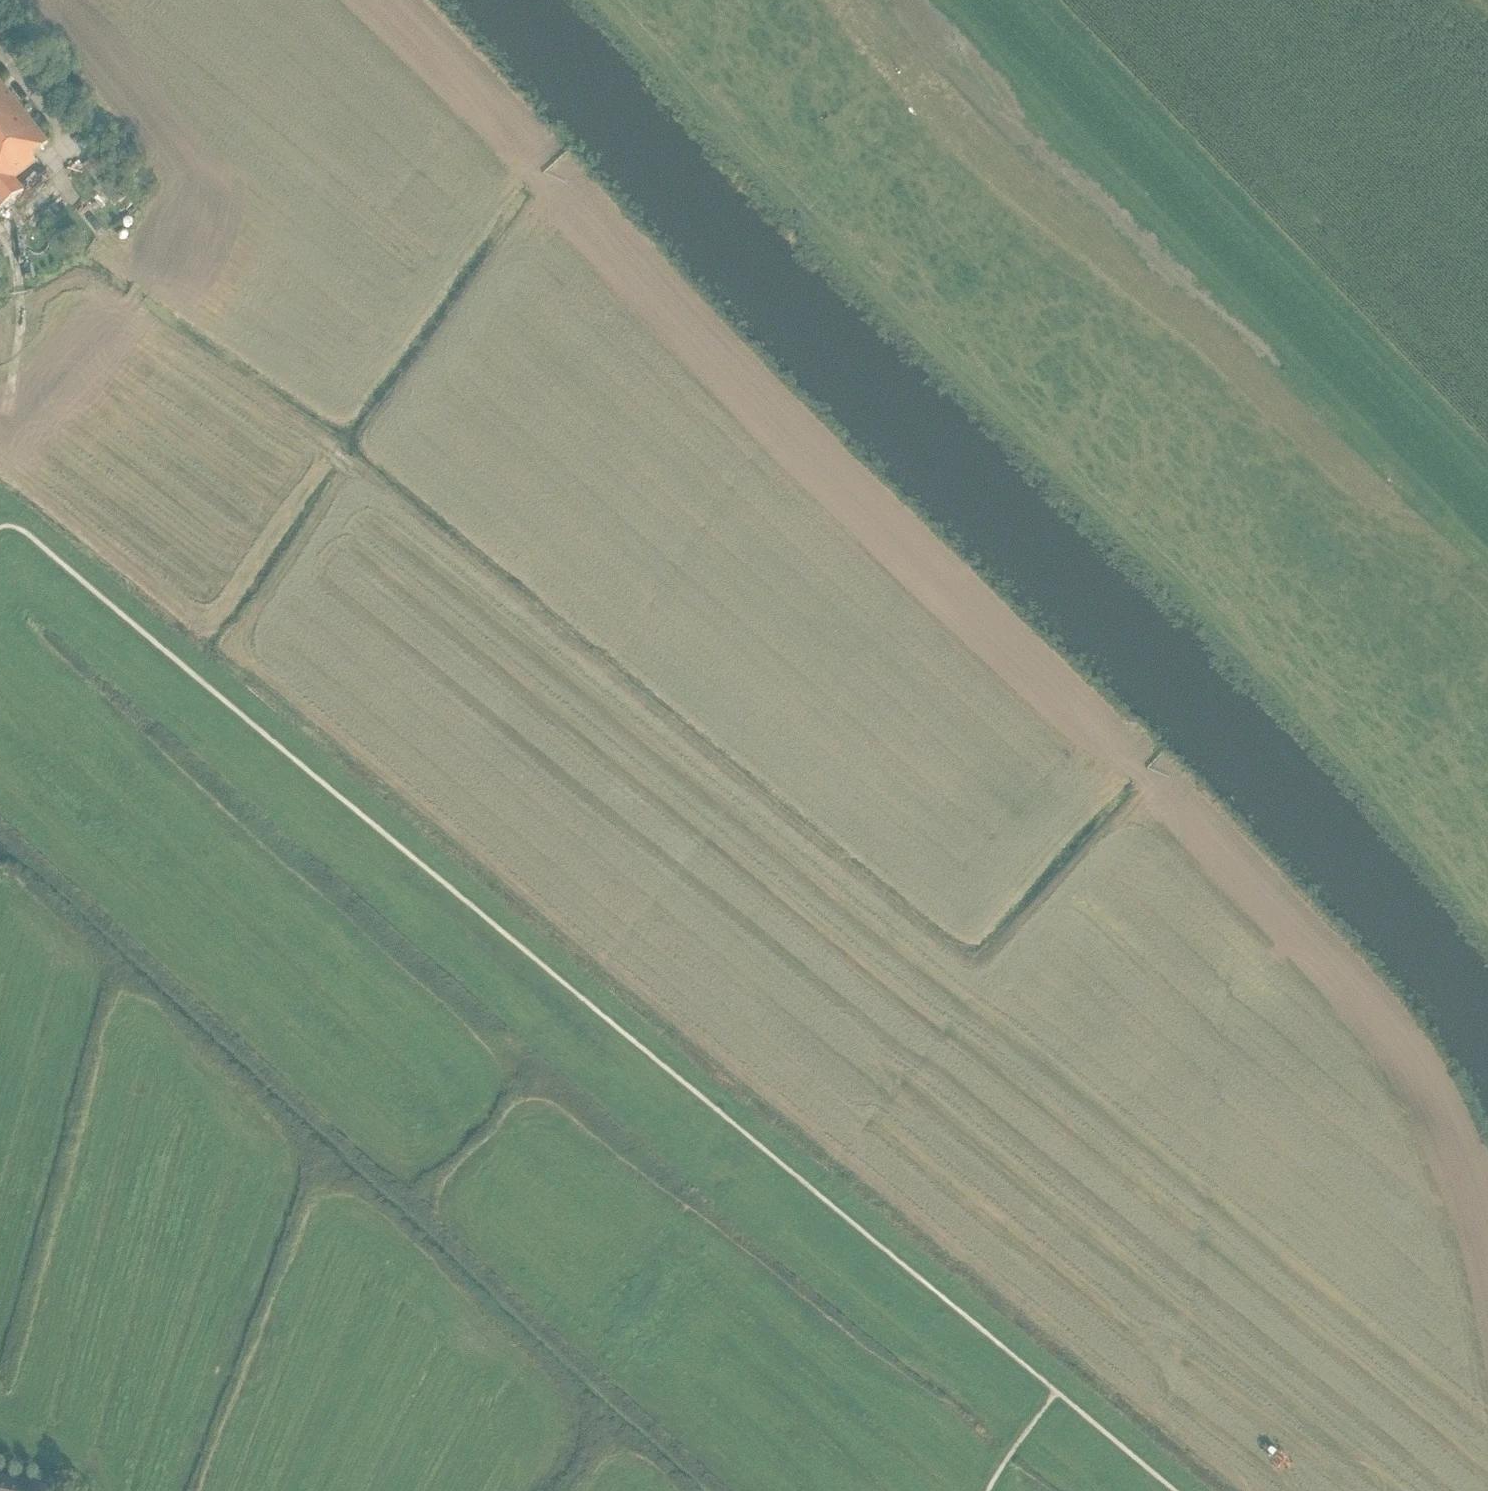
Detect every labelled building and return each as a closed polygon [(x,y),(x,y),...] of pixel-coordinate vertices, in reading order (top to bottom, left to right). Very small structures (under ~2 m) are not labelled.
[(22,190),(13,178),(14,177),(23,189),(38,177),(28,165),(34,161),(30,156),(46,143),(0,83),(0,208),(22,190)] [(113,207),(128,196),(96,156),(82,167),(95,184),(113,207)] [(0,1479),(0,1490),(67,1490),(45,1483),(43,1488),(0,1479)]
